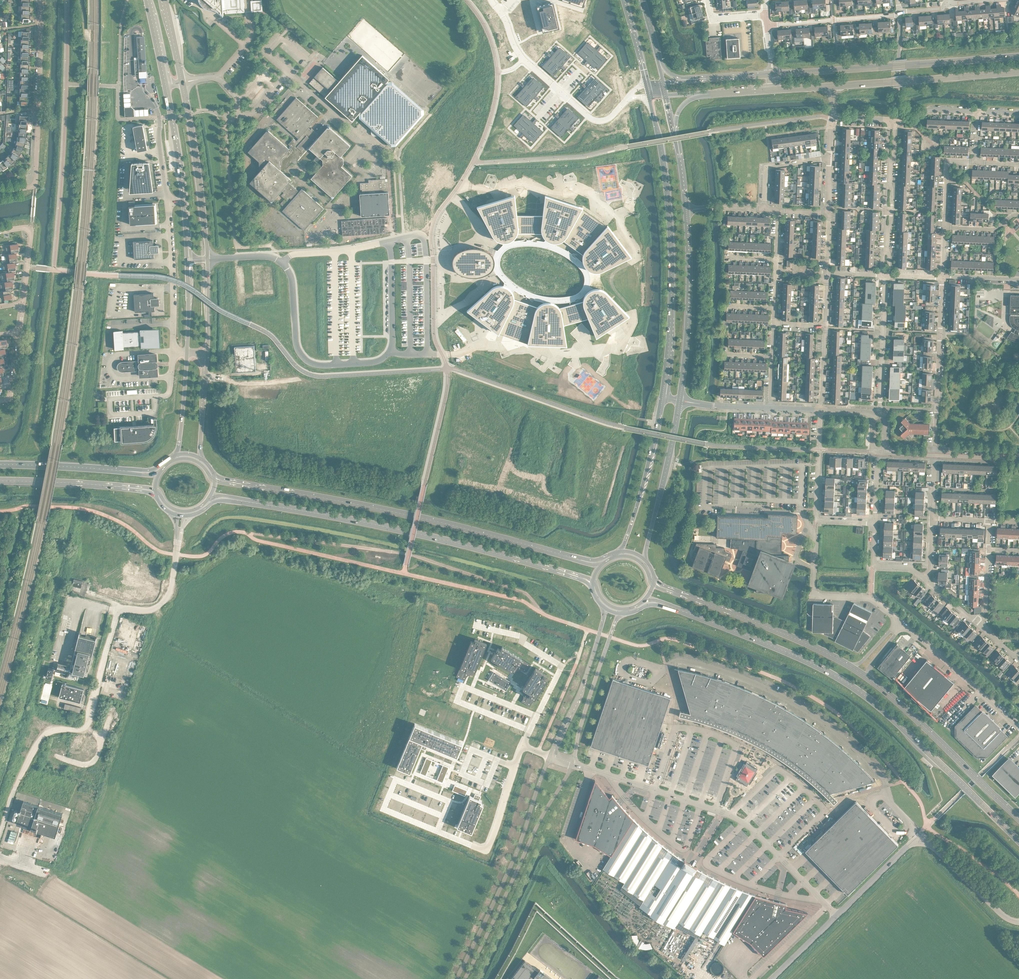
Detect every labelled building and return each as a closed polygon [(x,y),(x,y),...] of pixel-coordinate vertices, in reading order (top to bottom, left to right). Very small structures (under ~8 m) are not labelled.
[(225,13),(245,12),(244,0),(201,0),(202,0),(202,1),(203,2),(204,3),(205,4),(206,5),(207,5),(208,6),(209,6),(210,6),(211,6),(211,5),(211,4),(212,3),(215,6),(215,7),(216,7),(221,11),(220,12),(223,15),(223,12),(225,12),(225,13)] [(748,9),(755,8),(755,5),(757,5),(756,0),(747,0),(748,9)] [(793,13),(795,13),(795,9),(802,9),(801,0),(798,0),(794,0),(795,7),(792,7),(793,13)] [(802,9),(805,8),(806,13),(811,13),(811,6),(808,6),(807,0),(801,0),(802,9)] [(811,6),(811,13),(816,12),(816,8),(820,7),(819,0),(813,0),(813,6),(811,6)] [(820,7),(824,7),(824,11),(830,10),(830,4),(826,5),(826,0),(819,0),(820,7)] [(846,5),(846,0),(840,0),(840,3),(837,3),(837,9),(841,9),(840,6),(846,5)] [(846,5),(853,5),(853,8),(854,8),(854,15),(856,15),(856,8),(855,2),(852,2),(852,0),(846,0),(846,5)] [(855,2),(856,8),(859,8),(859,4),(865,4),(865,0),(858,0),(858,2),(855,2)] [(727,1),(717,2),(717,8),(724,8),(725,10),(731,10),(731,7),(728,7),(727,1)] [(779,11),(783,10),(782,1),(776,2),(776,9),(774,9),(774,15),(779,14),(779,11)] [(790,14),(793,13),(792,7),(789,7),(789,1),(782,1),(783,10),(789,10),(790,14)] [(553,2),(537,6),(543,32),(559,28),(553,2)] [(690,7),(692,13),(701,10),(699,4),(694,5),(693,2),(686,4),(687,8),(690,7)] [(22,11),(22,13),(23,13),(29,13),(29,11),(30,11),(30,5),(29,5),(22,5),(21,5),(21,11),(22,11)] [(1011,6),(1010,9),(1013,10),(1012,13),(1018,16),(1018,10),(1011,6)] [(701,10),(692,13),(694,19),(691,20),(692,23),(699,21),(698,18),(703,17),(701,10)] [(23,13),(22,13),(21,13),(21,19),(22,19),(22,22),(29,22),(29,19),(30,19),(30,13),(29,13),(23,13)] [(938,21),(935,21),(935,28),(939,27),(938,24),(944,23),(944,14),(937,15),(938,21)] [(950,14),(944,14),(944,23),(951,23),(951,26),(954,26),(953,20),(950,20),(950,14)] [(932,15),(925,16),(926,25),(932,24),(932,28),(935,28),(935,21),(932,22),(932,15)] [(920,23),(917,23),(917,29),(920,29),(920,25),(926,25),(925,16),(919,16),(920,23)] [(917,29),(917,23),(913,23),(912,17),(906,17),(907,26),(911,26),(911,29),(913,29),(913,31),(917,30),(917,29)] [(879,27),(876,27),(876,34),(878,34),(879,34),(879,32),(885,32),(885,21),(878,22),(879,27)] [(891,21),(885,21),(885,32),(891,31),(892,33),(895,33),(894,26),(891,26),(891,21)] [(872,22),(866,23),(867,33),(873,33),(873,34),(876,34),(876,27),(872,27),(872,22)] [(860,28),(857,29),(857,36),(861,35),(860,34),(867,33),(866,23),(860,23),(860,28)] [(848,35),(847,24),(841,25),(841,30),(838,30),(839,37),(842,37),(842,35),(848,35)] [(853,24),(847,24),(848,35),(854,34),(854,36),(857,36),(857,29),(854,29),(853,24)] [(815,32),(813,32),(813,38),(816,38),(816,36),(822,35),(821,26),(815,27),(815,32)] [(828,26),(821,26),(822,35),(829,35),(829,38),(832,38),(831,31),(828,31),(828,26)] [(809,27),(803,28),(804,37),(810,36),(810,39),(813,39),(813,38),(813,32),(810,33),(809,27)] [(797,34),(794,34),(795,41),(798,41),(797,37),(804,37),(803,28),(797,28),(797,34)] [(779,39),(785,38),(784,29),(778,30),(778,35),(776,35),(776,38),(776,41),(779,41),(779,39)] [(784,29),(785,38),(786,42),(792,41),(792,43),(795,42),(795,41),(794,34),(794,33),(791,33),(791,29),(784,29)] [(22,37),(22,39),(29,39),(29,37),(30,37),(30,31),(21,31),(21,37),(22,37)] [(140,73),(143,73),(146,73),(146,62),(146,60),(144,36),(141,36),(137,37),(139,57),(134,57),(135,59),(134,59),(135,73),(137,73),(138,73),(139,73),(140,73)] [(706,41),(707,56),(711,56),(712,58),(715,58),(715,59),(721,58),(720,37),(713,37),(713,38),(710,39),(710,40),(706,41)] [(726,39),(727,58),(740,57),(739,38),(726,39)] [(22,45),(22,47),(29,47),(29,45),(30,45),(30,39),(29,39),(22,39),(21,39),(21,45),(22,45)] [(589,43),(584,48),(593,56),(597,50),(596,50),(589,43)] [(22,53),(22,55),(28,56),(28,55),(28,53),(29,53),(30,47),(29,47),(22,47),(21,47),(21,53),(22,53)] [(552,56),(551,57),(557,61),(564,52),(559,48),(552,56)] [(584,48),(579,53),(587,60),(588,61),(593,56),(584,48)] [(597,50),(593,56),(602,63),(606,58),(598,51),(597,50)] [(564,52),(557,61),(562,66),(562,65),(569,57),(564,52)] [(22,61),(22,63),(22,64),(28,64),(28,63),(28,61),(29,61),(29,55),(28,55),(28,56),(22,55),(21,55),(21,61),(22,61)] [(359,115),(363,118),(362,117),(362,113),(364,111),(366,110),(366,108),(383,88),(386,88),(385,86),(387,83),(392,83),(390,81),(388,81),(387,81),(390,79),(362,55),(339,81),(331,91),(330,90),(325,97),(352,121),(359,113),(359,115)] [(593,56),(588,61),(589,61),(597,68),(602,63),(593,56)] [(551,58),(544,65),(549,70),(557,61),(551,57),(551,58)] [(557,61),(549,70),(554,74),(561,67),(562,66),(557,61)] [(21,69),(21,71),(21,72),(28,72),(28,69),(29,69),(29,63),(28,63),(28,64),(22,64),(22,63),(20,63),(20,69),(21,69)] [(315,76),(309,82),(325,97),(330,90),(331,91),(339,81),(323,67),(314,76),(315,76)] [(21,77),(21,79),(21,80),(28,80),(28,78),(29,78),(29,72),(28,72),(21,72),(21,71),(20,71),(20,77),(21,77)] [(526,86),(525,87),(530,91),(538,83),(532,78),(526,86)] [(21,85),(21,88),(28,88),(28,86),(29,86),(29,80),(28,80),(21,80),(21,79),(20,79),(20,85),(21,85)] [(587,87),(587,88),(592,92),(599,83),(594,79),(587,87)] [(379,132),(390,142),(391,143),(396,143),(398,141),(397,139),(399,138),(418,118),(417,116),(419,116),(422,114),(421,109),(418,106),(395,86),(392,83),(387,83),(385,86),(386,88),(383,88),(366,108),(366,110),(364,111),(362,113),(362,117),(363,118),(374,128),(373,130),(374,131),(374,132),(375,133),(376,132),(377,134),(379,132)] [(538,83),(530,91),(535,96),(536,95),(543,87),(538,83)] [(599,83),(592,92),(597,97),(598,96),(604,88),(599,83)] [(524,88),(517,96),(522,100),(530,91),(525,87),(524,88)] [(21,94),(21,96),(27,96),(27,94),(28,94),(29,88),(28,88),(21,88),(20,88),(20,94),(21,94)] [(586,89),(579,96),(584,101),(592,92),(587,88),(586,89)] [(530,91),(522,100),(527,105),(534,97),(535,96),(530,91)] [(592,92),(584,101),(589,105),(596,98),(597,97),(592,92)] [(21,96),(20,96),(20,102),(21,102),(21,104),(27,105),(27,102),(28,102),(28,96),(27,96),(21,96)] [(124,106),(125,116),(135,115),(135,109),(131,105),(124,106)] [(561,117),(560,118),(565,122),(573,114),(567,109),(561,117)] [(573,114),(565,122),(570,127),(571,126),(578,118),(573,114)] [(20,121),(20,123),(27,124),(27,123),(27,121),(28,121),(28,115),(19,115),(19,121),(20,121)] [(524,115),(520,120),(529,128),(533,123),(532,122),(524,115)] [(927,127),(933,127),(934,119),(935,119),(935,116),(933,116),(933,119),(927,119),(927,127)] [(559,119),(552,127),(557,131),(565,122),(560,118),(559,119)] [(982,130),(988,130),(988,122),(990,122),(990,119),(987,119),(987,122),(982,122),(982,130)] [(520,120),(515,125),(523,132),(524,133),(529,128),(520,120)] [(565,122),(557,131),(562,136),(569,128),(570,127),(565,122)] [(16,131),(18,132),(18,131),(20,131),(20,132),(26,132),(26,129),(27,130),(28,124),(27,123),(27,124),(20,123),(19,123),(16,123),(16,131)] [(533,123),(529,128),(537,136),(542,131),(534,124),(533,123)] [(133,126),(137,146),(138,151),(147,149),(143,124),(141,124),(140,125),(138,125),(136,125),(135,126),(133,126)] [(529,128),(524,133),(525,134),(533,141),(537,136),(529,128)] [(19,137),(19,140),(24,142),(26,138),(27,138),(27,132),(26,132),(20,132),(20,131),(18,131),(18,132),(18,137),(19,137)] [(16,145),(16,148),(20,151),(21,151),(23,147),(24,148),(25,142),(24,142),(19,140),(17,139),(15,145),(16,145)] [(12,153),(11,155),(10,156),(14,159),(15,159),(17,156),(19,157),(21,151),(20,151),(16,148),(14,147),(11,152),(12,153)] [(6,159),(4,161),(7,166),(11,163),(11,164),(15,160),(15,159),(14,159),(10,156),(11,155),(9,154),(5,158),(6,159)] [(132,163),(130,192),(153,191),(149,162),(132,163)] [(972,178),(978,178),(979,170),(980,170),(980,167),(978,167),(978,170),(972,170),(972,178)] [(1008,182),(1014,183),(1015,175),(1016,175),(1016,172),(1014,171),(1013,174),(1009,174),(1008,179),(1008,182)] [(360,193),(361,216),(390,214),(388,192),(386,192),(386,188),(387,188),(387,181),(385,181),(385,178),(368,179),(369,182),(360,183),(360,189),(362,189),(362,193),(360,193)] [(486,204),(477,206),(487,224),(489,228),(492,233),(492,234),(493,236),(494,237),(495,238),(496,239),(497,239),(498,240),(500,241),(502,241),(503,241),(504,242),(505,242),(506,241),(507,241),(508,241),(509,241),(510,240),(511,240),(512,239),(513,238),(514,238),(515,236),(516,235),(516,234),(517,233),(542,233),(543,234),(543,235),(544,236),(545,238),(546,239),(547,239),(548,240),(549,241),(550,241),(551,241),(553,242),(554,242),(555,242),(556,242),(557,242),(559,241),(560,241),(561,241),(562,240),(563,240),(582,254),(583,254),(583,255),(583,257),(583,258),(583,260),(583,261),(583,263),(584,264),(585,265),(585,266),(586,267),(587,268),(588,268),(589,269),(589,270),(590,270),(592,271),(593,271),(594,271),(595,271),(597,271),(599,271),(600,271),(601,271),(602,270),(604,269),(608,267),(613,265),(624,259),(631,256),(625,249),(612,231),(608,225),(607,225),(582,208),(582,207),(576,205),(574,204),(554,198),(545,195),(544,202),(543,214),(543,215),(517,215),(515,200),(514,195),(506,197),(486,204)] [(156,219),(155,204),(129,206),(130,224),(152,223),(156,219)] [(733,224),(734,216),(735,216),(735,213),(733,213),(733,216),(727,216),(724,216),(724,225),(727,225),(727,224),(733,224)] [(952,217),(952,216),(949,216),(949,218),(952,218),(952,223),(960,224),(960,217),(952,217)] [(387,217),(341,220),(342,235),(385,233),(385,223),(388,223),(387,217)] [(813,221),(813,227),(821,227),(821,229),(824,229),(824,226),(821,226),(821,221),(813,221)] [(952,243),(958,243),(959,235),(960,235),(960,232),(958,232),(958,235),(953,234),(952,243)] [(154,245),(153,240),(133,241),(134,259),(154,257),(154,252),(156,252),(158,252),(157,244),(156,244),(156,245),(154,245)] [(11,251),(11,253),(16,253),(19,252),(18,251),(20,250),(20,247),(18,246),(17,243),(16,243),(16,242),(14,243),(14,244),(6,245),(6,250),(11,251)] [(481,276),(483,275),(484,275),(485,274),(486,274),(487,274),(488,273),(489,272),(490,272),(491,271),(491,270),(492,270),(492,269),(493,268),(494,267),(494,266),(494,265),(494,264),(495,263),(495,262),(495,261),(494,259),(494,258),(494,257),(493,256),(493,255),(492,254),(491,254),(491,253),(490,252),(489,252),(488,251),(487,250),(486,250),(485,249),(483,249),(482,248),(480,248),(479,248),(477,247),(476,247),(474,247),(473,247),(472,247),(470,247),(469,248),(467,248),(466,248),(464,249),(463,249),(461,250),(459,251),(458,252),(457,252),(456,253),(455,254),(454,255),(454,256),(453,257),(453,258),(453,260),(452,261),(452,262),(452,264),(453,265),(453,266),(453,267),(454,268),(455,269),(455,270),(456,271),(457,272),(458,272),(460,273),(462,274),(464,275),(466,276),(468,276),(471,277),(473,277),(475,277),(477,276),(479,276),(481,276)] [(9,260),(10,263),(15,262),(17,262),(17,260),(18,260),(19,256),(16,256),(16,253),(11,253),(4,254),(4,253),(0,253),(1,255),(4,254),(5,259),(9,260)] [(8,269),(8,272),(13,271),(16,271),(16,269),(17,269),(17,265),(15,265),(15,262),(10,263),(3,264),(4,269),(8,269)] [(728,272),(734,273),(735,265),(736,265),(736,262),(734,262),(733,265),(728,264),(728,272)] [(7,278),(7,281),(12,281),(15,280),(14,278),(15,278),(16,275),(14,274),(13,271),(8,272),(1,273),(2,278),(7,278)] [(867,278),(866,287),(876,287),(876,282),(873,282),(873,279),(867,278)] [(895,283),(895,288),(904,289),(904,280),(898,280),(898,283),(895,283)] [(5,288),(6,290),(6,291),(10,290),(13,290),(13,288),(14,288),(15,284),(12,284),(12,281),(7,281),(0,282),(1,287),(5,288)] [(926,284),(926,289),(935,290),(936,284),(935,284),(935,281),(923,281),(923,284),(926,284)] [(629,315),(607,292),(606,292),(605,291),(604,291),(604,290),(603,290),(602,289),(601,289),(600,289),(599,288),(598,288),(597,288),(596,288),(595,288),(594,289),(593,289),(592,289),(591,289),(590,290),(589,291),(588,291),(587,292),(587,293),(586,294),(585,294),(585,295),(584,296),(584,297),(584,298),(583,299),(583,300),(583,301),(570,304),(559,307),(558,306),(557,305),(556,304),(555,304),(553,303),(552,302),(550,302),(549,302),(548,302),(547,302),(545,302),(544,302),(542,303),(541,304),(539,305),(538,306),(537,307),(514,298),(514,297),(514,296),(513,295),(513,294),(512,293),(512,292),(511,291),(511,290),(510,289),(509,288),(508,287),(507,287),(506,286),(505,286),(504,285),(503,285),(502,285),(501,285),(500,285),(499,285),(498,285),(497,285),(496,285),(495,286),(494,286),(493,287),(492,288),(491,288),(467,310),(498,333),(528,344),(566,345),(563,325),(577,321),(588,318),(596,337),(629,315)] [(6,290),(0,291),(0,297),(4,297),(4,300),(8,299),(10,299),(11,299),(11,297),(12,297),(13,297),(13,293),(11,293),(10,290),(6,291),(6,290)] [(134,294),(135,311),(155,310),(155,304),(157,304),(157,305),(158,305),(158,297),(156,297),(156,298),(154,298),(154,292),(134,294)] [(926,306),(934,306),(934,301),(935,301),(935,295),(926,295),(926,304),(926,306)] [(1011,295),(1010,314),(1011,314),(1011,315),(1010,315),(1010,319),(1010,320),(1010,321),(1010,322),(1011,323),(1011,324),(1011,325),(1012,326),(1013,326),(1013,327),(1014,328),(1015,328),(1016,329),(1014,333),(1012,332),(1011,331),(1007,337),(1008,338),(1009,339),(1010,340),(1012,340),(1013,341),(1014,341),(1015,341),(1017,342),(1018,342),(1018,295),(1011,295)] [(926,306),(925,317),(934,317),(935,311),(934,311),(934,306),(926,306)] [(726,321),(732,321),(732,313),(734,313),(734,310),(731,310),(731,313),(726,313),(726,321)] [(782,313),(782,312),(779,312),(779,314),(782,315),(782,320),(790,320),(790,314),(782,313)] [(934,322),(925,322),(924,330),(928,331),(928,328),(934,328),(934,322)] [(959,323),(950,323),(949,329),(950,329),(950,332),(962,332),(962,329),(959,329),(959,323)] [(152,328),(140,329),(140,331),(123,332),(123,330),(116,330),(116,331),(117,349),(124,348),(124,347),(141,346),(141,347),(153,347),(154,347),(154,346),(154,343),(154,340),(153,335),(153,334),(153,329),(153,328),(152,328)] [(895,338),(895,344),(904,344),(904,339),(907,339),(907,336),(904,336),(898,336),(898,338),(895,338)] [(924,337),(924,345),(933,345),(933,340),(928,339),(928,337),(926,337),(924,337)] [(5,348),(7,348),(7,346),(8,346),(9,342),(7,342),(6,339),(5,339),(5,338),(3,338),(3,339),(0,340),(0,349),(5,348)] [(235,346),(236,372),(256,371),(255,345),(235,346)] [(924,345),(924,353),(927,353),(927,351),(933,351),(933,345),(924,345)] [(159,374),(159,367),(159,366),(160,366),(160,365),(160,364),(160,363),(160,362),(159,361),(158,361),(158,353),(151,354),(148,354),(141,354),(142,360),(124,361),(123,361),(122,361),(122,362),(121,362),(121,363),(120,363),(120,364),(119,365),(119,366),(119,367),(119,368),(120,368),(120,369),(121,370),(122,371),(123,371),(124,371),(125,371),(142,370),(143,375),(149,375),(153,375),(159,374)] [(924,353),(923,362),(932,362),(933,356),(927,356),(927,353),(924,353)] [(724,369),(730,370),(730,362),(732,362),(732,359),(729,358),(729,361),(724,361),(724,369)] [(923,362),(923,370),(926,370),(926,367),(932,368),(932,362),(923,362)] [(923,370),(922,378),(932,379),(932,373),(926,373),(926,370),(923,370)] [(922,378),(922,386),(926,387),(926,384),(931,384),(932,379),(922,378)] [(922,386),(922,395),(931,395),(931,390),(925,389),(926,387),(922,386)] [(871,393),(859,392),(859,401),(868,401),(868,398),(871,398),(871,393)] [(899,394),(890,393),(890,399),(893,399),(893,402),(899,402),(899,399),(902,399),(902,394),(899,394)] [(931,395),(922,395),(921,403),(925,403),(925,401),(931,401),(931,395)] [(931,419),(900,418),(899,437),(930,439),(931,419)] [(114,427),(115,435),(115,440),(123,440),(123,438),(137,437),(137,439),(143,438),(144,438),(148,437),(151,435),(153,432),(154,428),(155,426),(155,424),(136,426),(136,425),(133,425),(133,424),(133,426),(114,427)] [(859,458),(859,467),(864,467),(864,468),(868,469),(868,461),(865,461),(865,458),(859,458)] [(731,538),(730,548),(738,548),(743,550),(737,565),(751,571),(747,582),(756,586),(756,591),(756,592),(777,592),(779,593),(779,592),(780,588),(787,588),(787,589),(788,579),(791,571),(792,569),(788,567),(789,554),(788,554),(788,555),(779,554),(780,536),(782,536),(782,533),(796,533),(797,515),(768,513),(767,517),(717,515),(716,537),(731,538)] [(692,566),(719,576),(725,559),(729,561),(732,554),(724,551),(724,547),(716,547),(716,544),(696,543),(693,550),(697,552),(692,566)] [(939,554),(939,560),(948,560),(948,555),(950,555),(951,552),(944,551),(944,554),(939,554)] [(948,560),(939,560),(939,566),(941,566),(941,568),(948,568),(948,560)] [(81,587),(83,580),(74,578),(72,585),(81,587)] [(947,578),(938,578),(938,584),(945,584),(945,587),(951,587),(951,584),(947,584),(947,578)] [(910,589),(914,592),(920,585),(919,585),(920,584),(918,582),(917,583),(915,581),(912,585),(910,583),(906,588),(908,590),(910,589)] [(920,585),(914,592),(921,598),(923,595),(924,594),(922,593),(925,589),(920,585)] [(928,604),(931,606),(937,599),(936,599),(937,598),(935,596),(934,597),(932,595),(929,599),(927,597),(922,603),(925,605),(928,605),(928,604)] [(937,599),(931,606),(934,609),(933,609),(933,612),(936,614),(938,612),(941,608),(939,606),(942,603),(940,601),(940,600),(938,599),(937,599)] [(978,600),(968,600),(968,605),(975,606),(974,613),(979,613),(981,610),(982,606),(978,606),(978,600)] [(855,649),(858,651),(871,636),(863,630),(872,612),(854,603),(845,621),(835,616),(833,616),(834,604),(813,603),(813,615),(811,615),(810,628),(814,630),(818,631),(823,633),(827,635),(831,636),(833,637),(836,639),(840,641),(844,643),(847,645),(851,647),(855,649)] [(943,616),(948,620),(954,613),(949,609),(946,613),(944,611),(940,616),(942,618),(943,616)] [(954,613),(948,620),(953,624),(951,626),(954,628),(958,622),(956,620),(959,617),(954,613)] [(958,629),(965,634),(971,627),(970,627),(971,626),(969,624),(968,625),(966,623),(963,627),(961,625),(958,629)] [(971,627),(965,634),(972,640),(975,637),(972,635),(976,631),(971,627)] [(94,649),(97,637),(79,632),(73,656),(70,671),(76,672),(87,675),(90,664),(90,662),(92,656),(94,649)] [(459,669),(456,677),(464,680),(469,669),(475,672),(487,644),(486,643),(476,639),(477,639),(474,638),(473,641),(470,640),(459,669)] [(977,645),(981,649),(988,642),(983,638),(980,641),(978,639),(973,644),(976,646),(977,645)] [(988,642),(981,649),(986,653),(984,654),(987,656),(991,651),(989,649),(992,646),(988,642)] [(891,652),(879,666),(879,667),(891,677),(892,677),(899,669),(911,655),(897,643),(890,651),(891,652)] [(498,647),(491,658),(512,671),(514,672),(515,672),(515,671),(516,671),(517,670),(518,670),(519,670),(520,670),(521,670),(522,670),(523,670),(523,671),(525,672),(530,664),(523,659),(502,646),(500,648),(498,647)] [(993,660),(998,664),(1004,657),(1000,653),(996,656),(994,654),(990,659),(992,661),(993,660)] [(1004,657),(998,664),(1002,667),(1001,669),(1003,671),(1008,666),(1005,664),(1009,661),(1004,657)] [(907,684),(904,687),(919,699),(931,710),(954,682),(941,671),(936,667),(927,659),(910,680),(910,681),(908,684),(906,682),(906,683),(907,684)] [(523,698),(521,701),(529,706),(533,699),(534,700),(547,678),(545,676),(546,674),(536,667),(521,690),(522,691),(523,693),(523,695),(523,697),(523,698)] [(703,717),(703,718),(715,678),(708,676),(701,674),(702,672),(700,672),(700,674),(693,672),(685,670),(679,669),(679,667),(678,667),(677,669),(678,669),(677,669),(678,669),(680,679),(681,679),(684,693),(690,713),(690,714),(691,713),(693,714),(693,715),(694,715),(694,714),(696,715),(696,716),(697,716),(697,715),(700,716),(699,716),(700,717),(700,716),(703,717)] [(1012,681),(1018,673),(1018,670),(1016,667),(1013,671),(1011,669),(1006,674),(1008,676),(1010,674),(1014,678),(1012,680),(1012,681)] [(494,674),(491,679),(505,688),(509,682),(494,674)] [(612,678),(590,745),(648,764),(654,745),(657,746),(659,739),(662,732),(659,731),(670,697),(615,679),(612,678)] [(715,722),(716,722),(730,683),(723,681),(724,679),(722,678),(722,680),(715,678),(703,718),(704,717),(706,718),(707,719),(707,718),(709,719),(710,720),(710,719),(712,720),(712,721),(713,721),(713,720),(716,721),(715,722)] [(59,696),(80,702),(81,700),(83,701),(83,700),(82,700),(82,699),(83,697),(83,695),(82,693),(84,688),(62,683),(59,696)] [(728,726),(728,727),(745,686),(744,686),(743,688),(737,685),(730,683),(716,722),(716,721),(719,722),(719,723),(720,722),(722,723),(722,724),(723,724),(725,725),(726,725),(728,726)] [(740,732),(741,732),(758,694),(751,691),(745,689),(745,687),(745,686),(728,727),(729,727),(729,726),(731,727),(731,728),(732,728),(732,727),(734,728),(734,729),(735,729),(738,730),(737,730),(738,731),(738,730),(741,731),(740,732)] [(753,738),(772,701),(766,698),(766,696),(765,695),(764,697),(758,694),(741,732),(741,731),(744,733),(743,733),(744,733),(747,734),(746,735),(747,735),(747,734),(750,735),(750,736),(753,737),(753,738)] [(764,744),(765,744),(786,707),(785,706),(784,708),(778,705),(772,701),(753,738),(754,737),(756,739),(755,739),(756,740),(756,739),(759,740),(758,741),(759,741),(759,740),(762,742),(761,742),(762,743),(762,742),(765,743),(764,744)] [(776,751),(798,716),(792,712),(786,709),(787,707),(786,707),(765,744),(768,745),(767,746),(768,746),(768,745),(771,747),(770,747),(771,748),(771,747),(773,749),(774,750),(774,749),(776,750),(776,751)] [(976,707),(956,727),(957,735),(978,756),(986,756),(1005,736),(1000,731),(1001,729),(982,711),(981,712),(976,707)] [(787,758),(788,759),(811,725),(805,721),(807,719),(805,718),(804,720),(798,716),(776,751),(777,751),(779,752),(779,753),(780,753),(782,754),(782,755),(783,754),(785,756),(784,756),(785,757),(785,756),(788,758),(787,758)] [(415,723),(396,767),(410,773),(423,742),(456,756),(459,748),(460,749),(462,742),(415,723)] [(798,766),(825,732),(824,731),(823,733),(817,729),(811,725),(788,759),(788,758),(790,760),(791,761),(791,760),(793,762),(793,763),(794,762),(796,764),(795,764),(796,765),(796,764),(799,766),(798,766)] [(809,775),(835,743),(829,738),(824,734),(825,732),(798,766),(799,767),(799,766),(801,768),(801,769),(802,768),(804,770),(803,770),(804,771),(805,770),(807,772),(806,773),(807,773),(807,772),(809,774),(809,775)] [(819,783),(819,784),(847,753),(842,749),(843,747),(842,746),(841,747),(835,743),(809,775),(810,775),(812,776),(811,777),(812,777),(814,778),(814,779),(815,779),(817,781),(816,781),(817,782),(817,781),(819,783)] [(847,753),(819,784),(820,783),(822,785),(821,786),(822,786),(824,787),(824,788),(825,788),(827,790),(826,790),(827,791),(827,790),(829,792),(829,793),(830,793),(863,783),(863,784),(874,781),(876,780),(875,778),(873,780),(869,775),(863,769),(859,764),(860,763),(859,762),(857,763),(853,758),(847,753)] [(423,774),(426,775),(433,760),(430,759),(428,758),(426,757),(420,773),(422,774),(423,774)] [(1018,792),(1018,769),(1009,759),(994,773),(1016,795),(1018,792)] [(742,766),(736,775),(737,776),(736,779),(739,781),(740,781),(741,781),(740,782),(741,782),(742,782),(743,783),(742,783),(744,784),(745,784),(745,785),(746,786),(748,783),(749,784),(755,774),(756,772),(757,772),(757,771),(756,771),(757,768),(754,765),(753,766),(750,764),(750,763),(747,761),(745,764),(743,763),(743,764),(744,764),(742,766)] [(443,764),(436,780),(443,782),(449,766),(443,764)] [(594,845),(611,855),(633,819),(629,814),(625,809),(620,804),(612,794),(611,795),(612,795),(609,797),(595,780),(575,839),(594,845)] [(454,784),(453,789),(452,790),(465,796),(467,790),(454,784)] [(469,795),(457,826),(471,833),(483,804),(480,803),(481,800),(479,799),(481,796),(474,793),(473,796),(469,795)] [(18,827),(40,834),(39,836),(43,838),(46,828),(56,832),(63,809),(24,796),(16,819),(20,820),(18,827)] [(898,844),(897,843),(866,811),(856,801),(824,833),(806,850),(848,894),(898,844)] [(729,936),(732,931),(755,895),(749,893),(743,891),(737,888),(731,886),(725,883),(719,880),(718,880),(714,887),(692,873),(693,872),(692,873),(692,872),(692,873),(687,870),(687,869),(686,869),(681,866),(682,866),(681,865),(680,866),(658,852),(663,845),(663,846),(663,845),(657,841),(652,836),(647,832),(643,828),(638,823),(633,819),(611,855),(608,860),(602,869),(624,882),(622,886),(643,900),(642,903),(652,909),(652,911),(665,919),(665,918),(676,924),(678,922),(700,935),(702,931),(724,944),(729,936)] [(755,895),(732,931),(749,942),(763,956),(807,912),(785,908),(786,904),(786,903),(780,902),(774,900),(768,899),(755,895)] [(540,972),(538,970),(533,966),(527,962),(525,960),(510,978),(550,978),(540,972)]
